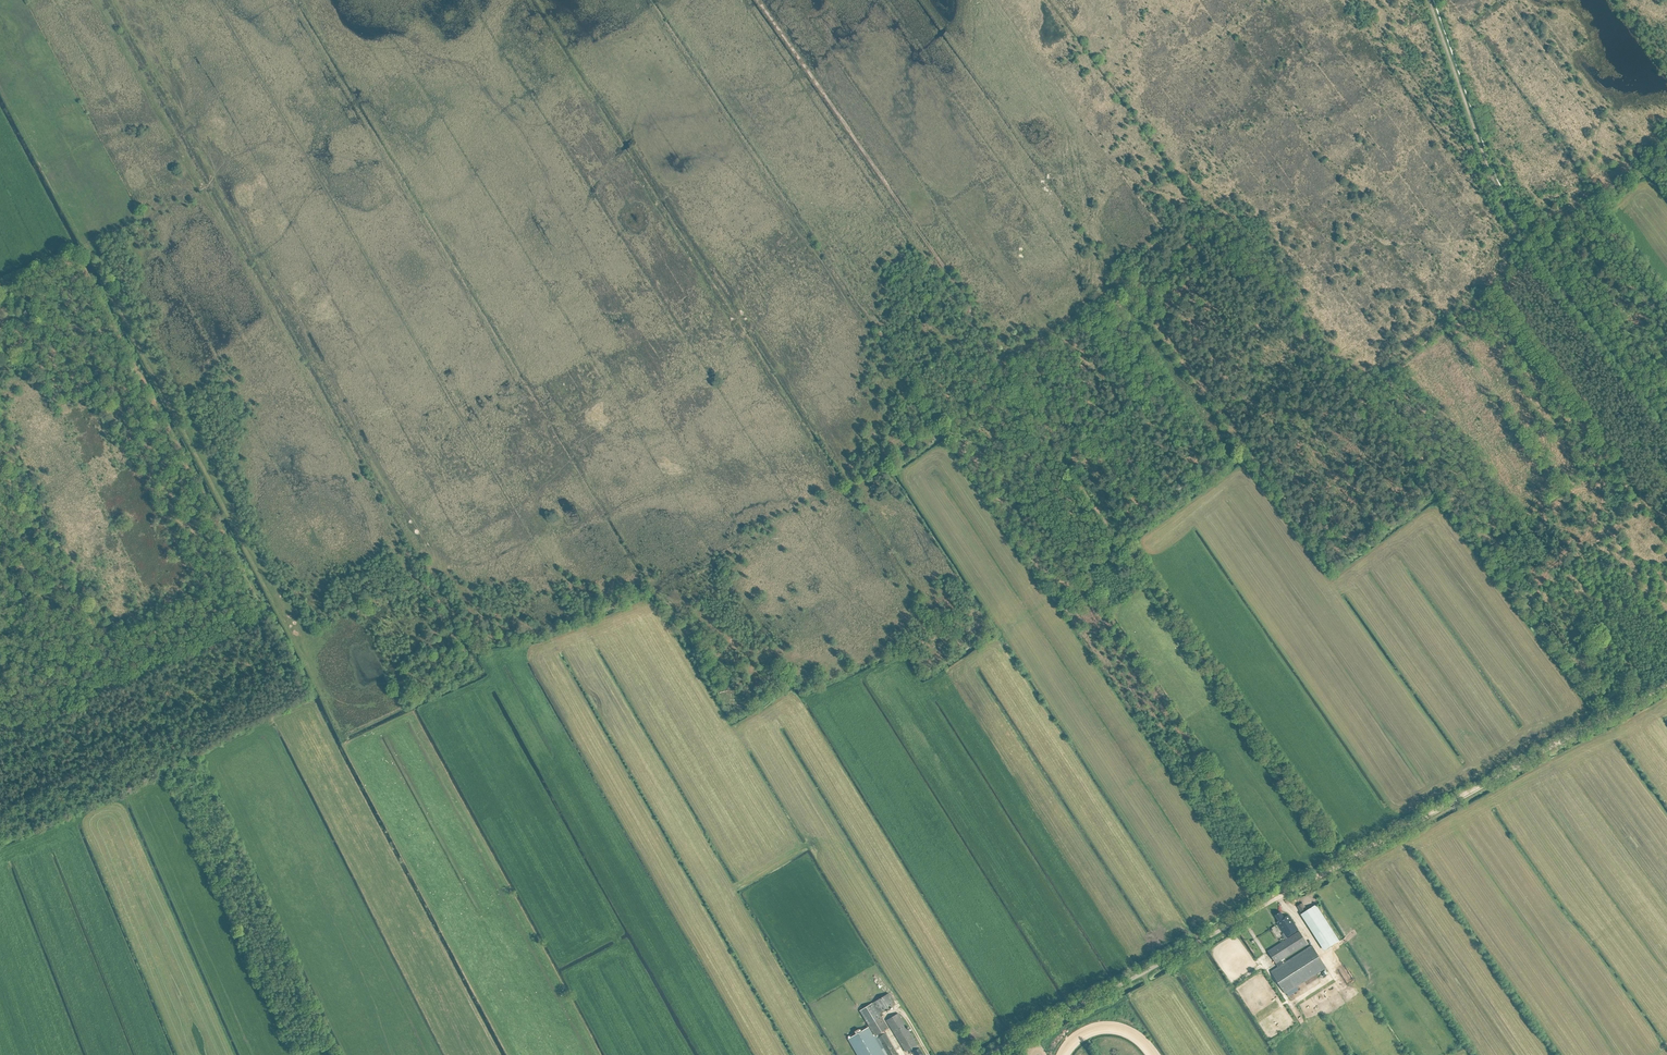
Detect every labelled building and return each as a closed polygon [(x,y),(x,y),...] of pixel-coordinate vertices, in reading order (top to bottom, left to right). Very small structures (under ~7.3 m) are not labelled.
[(1307,910),(1303,903),(1297,906),(1301,914),(1324,950),(1339,940),(1316,904),(1307,910)] [(1281,912),(1275,915),(1279,921),(1277,923),(1284,933),(1282,934),(1285,940),(1288,938),(1288,937),(1299,930),(1289,915),(1284,918),(1281,912)] [(1285,940),(1268,951),(1276,964),(1276,963),(1279,967),(1271,971),(1285,994),(1326,968),(1312,945),(1283,964),(1281,960),(1307,944),(1299,931),(1288,938),(1285,940)] [(884,1031),(888,1028),(881,1016),(883,1015),(882,1013),(895,1005),(888,993),(859,1011),(875,1036),(876,1035),(877,1037),(877,1038),(887,1054),(898,1054),(895,1049),(884,1031)] [(916,1045),(917,1044),(898,1013),(886,1020),(905,1052),(907,1050),(908,1053),(911,1051),(909,1049),(911,1048),(912,1051),(918,1048),(916,1045)] [(847,1039),(857,1054),(885,1054),(868,1027),(861,1031),(859,1028),(854,1031),(856,1034),(847,1039)]
